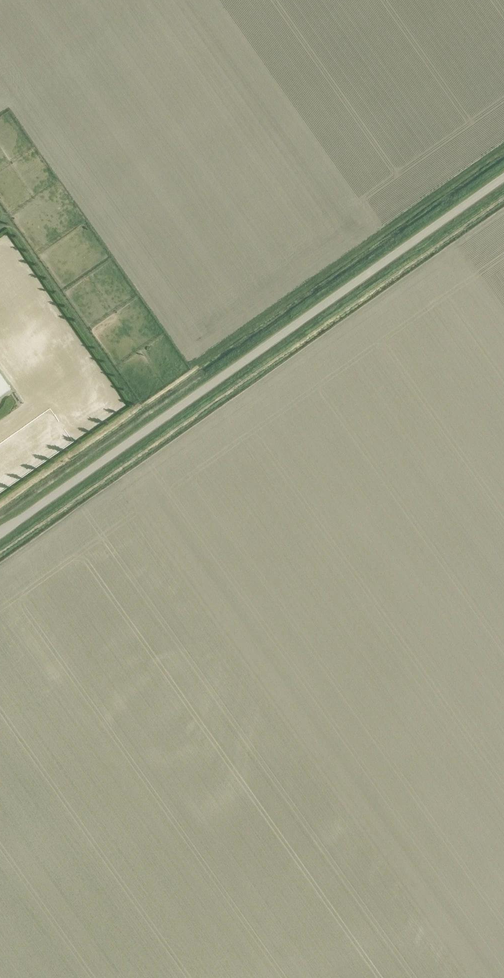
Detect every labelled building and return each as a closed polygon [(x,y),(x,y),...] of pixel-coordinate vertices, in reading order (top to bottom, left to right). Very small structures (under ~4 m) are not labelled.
[(12,389),(0,373),(0,397),(12,389)]
